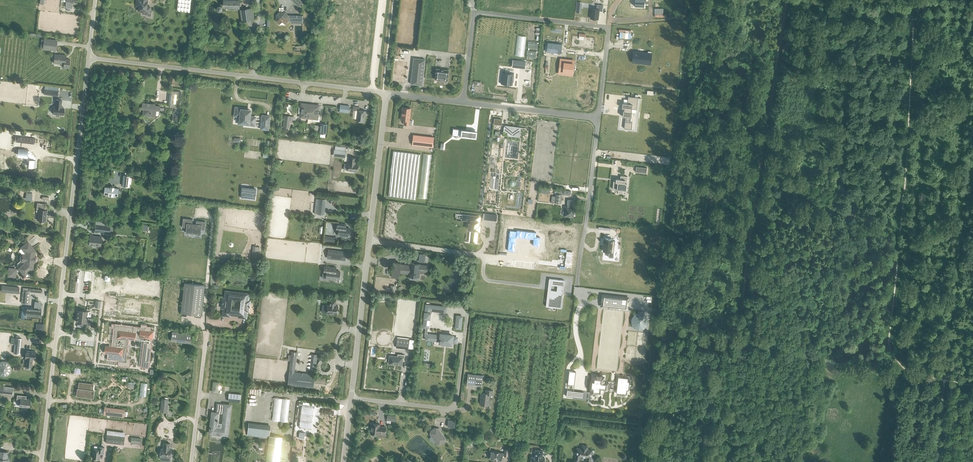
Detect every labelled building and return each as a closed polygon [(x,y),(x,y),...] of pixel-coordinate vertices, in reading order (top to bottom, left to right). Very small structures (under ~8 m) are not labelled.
[(147,7),(147,0),(137,0),(136,4),(138,4),(138,6),(138,11),(142,11),(142,13),(147,14),(147,12),(150,12),(150,7),(147,7)] [(190,12),(191,0),(178,0),(177,10),(190,12)] [(230,9),(234,10),(234,7),(239,7),(239,6),(241,6),(241,2),(239,2),(239,1),(224,0),(224,6),(230,7),(230,9)] [(592,8),(590,18),(598,19),(599,11),(602,11),(603,5),(597,4),(596,8),(595,9),(592,8)] [(276,15),(276,21),(279,24),(285,24),(288,21),(302,21),(302,15),(289,15),(286,12),(279,12),(276,15)] [(43,48),(55,50),(56,41),(44,39),(43,48)] [(548,43),(546,52),(561,53),(562,44),(548,43)] [(633,52),(632,62),(646,63),(647,53),(633,52)] [(63,67),(69,68),(70,60),(66,59),(66,60),(65,60),(66,55),(61,55),(55,54),(54,63),(63,64),(63,67)] [(425,60),(425,59),(424,59),(414,58),(413,59),(414,59),(411,83),(411,84),(421,85),(422,85),(422,84),(425,60)] [(561,59),(559,71),(572,73),(573,61),(561,59)] [(513,60),(512,66),(525,68),(525,61),(513,60)] [(447,80),(448,70),(449,70),(448,70),(444,70),(444,69),(444,70),(440,69),(436,69),(435,79),(439,79),(439,80),(439,79),(443,80),(447,80),(447,81),(447,80)] [(502,73),(501,83),(513,85),(514,74),(502,73)] [(169,106),(179,107),(181,92),(171,91),(169,106)] [(622,103),(622,108),(624,108),(624,110),(623,110),(622,116),(625,117),(626,117),(631,117),(632,111),(631,111),(631,109),(637,110),(638,98),(628,96),(627,103),(622,103)] [(60,107),(61,106),(62,100),(56,100),(55,106),(54,106),(53,114),(56,114),(56,115),(56,116),(58,116),(59,116),(59,114),(63,115),(64,108),(60,107)] [(143,108),(146,108),(145,115),(155,116),(156,109),(163,110),(164,108),(160,107),(160,106),(155,106),(155,104),(143,103),(143,108)] [(319,105),(301,103),(300,117),(318,119),(319,105)] [(339,112),(348,113),(349,106),(340,104),(339,112)] [(353,110),(357,110),(356,121),(364,122),(366,111),(359,110),(359,107),(353,106),(353,110)] [(401,120),(404,120),(404,124),(409,125),(411,108),(402,107),(401,120)] [(247,110),(245,110),(245,109),(236,108),(235,116),(240,116),(240,123),(245,123),(245,124),(255,125),(255,117),(250,117),(250,112),(247,112),(247,110)] [(261,128),(268,129),(269,116),(263,116),(261,128)] [(521,127),(504,125),(503,132),(507,132),(507,135),(520,137),(521,127)] [(453,128),(452,135),(453,135),(461,135),(462,136),(467,137),(470,137),(470,138),(476,138),(477,131),(471,130),(471,131),(453,129),(453,128)] [(414,135),(412,145),(417,145),(432,147),(433,137),(418,136),(414,135)] [(335,145),(334,156),(345,157),(346,146),(335,145)] [(19,156),(26,156),(26,158),(27,160),(29,160),(28,166),(35,167),(35,160),(35,158),(30,151),(27,151),(27,150),(20,149),(19,156)] [(358,165),(355,164),(354,164),(355,162),(356,158),(350,157),(349,163),(348,163),(347,170),(351,171),(350,172),(351,173),(353,173),(354,172),(354,171),(358,171),(358,165)] [(613,181),(612,189),(618,189),(618,193),(622,193),(623,190),(626,190),(627,176),(620,176),(620,179),(616,179),(615,182),(613,181)] [(104,194),(109,194),(108,196),(114,197),(114,195),(118,195),(118,193),(121,194),(122,190),(118,190),(119,188),(114,188),(114,187),(111,186),(111,187),(105,187),(104,194)] [(22,188),(22,191),(26,192),(26,197),(32,198),(33,188),(27,188),(27,189),(22,188)] [(242,188),(241,197),(255,199),(256,189),(242,188)] [(552,196),(551,202),(554,202),(560,203),(561,194),(555,194),(555,197),(552,196)] [(314,213),(324,214),(325,200),(316,198),(314,213)] [(571,204),(572,200),(568,199),(567,204),(568,204),(567,207),(565,207),(564,215),(569,216),(569,217),(572,217),(572,216),(573,216),(573,212),(574,212),(574,210),(574,208),(570,207),(571,204)] [(46,215),(47,215),(47,210),(45,210),(46,204),(37,203),(36,209),(38,209),(37,220),(45,221),(46,216),(46,215)] [(471,236),(477,236),(477,230),(479,230),(480,225),(479,225),(478,225),(478,221),(476,221),(477,216),(463,215),(462,220),(471,221),(471,224),(469,224),(469,229),(472,230),(471,236)] [(192,233),(194,233),(200,234),(201,229),(204,230),(205,221),(196,220),(196,223),(192,223),(193,219),(183,218),(182,227),(186,227),(186,232),(192,233)] [(338,235),(349,237),(350,229),(346,228),(345,227),(344,227),(345,224),(337,223),(336,231),(338,231),(338,235)] [(95,224),(94,231),(99,232),(109,233),(110,226),(100,225),(95,224)] [(514,253),(516,238),(533,240),(532,246),(539,247),(540,238),(536,237),(536,233),(516,231),(516,233),(509,232),(507,252),(514,253)] [(100,246),(101,237),(92,236),(92,237),(89,237),(88,245),(92,245),(92,246),(93,247),(94,247),(95,247),(96,247),(97,247),(97,246),(100,246)] [(603,244),(604,244),(603,251),(609,252),(608,257),(613,257),(615,241),(612,241),(613,239),(605,238),(604,240),(603,240),(603,244)] [(26,253),(25,254),(22,254),(22,255),(21,255),(20,255),(20,257),(20,258),(20,259),(21,260),(22,260),(22,261),(25,261),(24,263),(19,268),(24,274),(32,268),(32,262),(34,262),(35,262),(36,261),(37,260),(37,259),(37,257),(36,256),(35,256),(33,255),(34,252),(34,250),(28,242),(21,247),(26,253)] [(349,250),(328,248),(328,258),(347,260),(349,250)] [(393,262),(392,276),(399,277),(399,272),(408,273),(409,265),(400,264),(401,263),(393,262)] [(408,276),(408,277),(410,279),(418,280),(418,277),(415,276),(416,274),(416,273),(416,272),(416,271),(419,271),(427,272),(427,266),(420,265),(420,264),(410,263),(409,265),(408,273),(408,276)] [(323,278),(339,280),(338,282),(339,282),(340,272),(336,271),(335,270),(334,270),(335,268),(336,268),(324,266),(323,278)] [(8,276),(16,277),(17,269),(9,268),(8,276)] [(181,313),(201,315),(205,285),(185,283),(181,313)] [(2,285),(2,288),(3,288),(2,290),(6,291),(6,293),(8,293),(13,294),(13,290),(18,291),(19,287),(2,285)] [(546,306),(561,308),(563,292),(557,291),(551,290),(549,306),(546,306)] [(239,317),(246,318),(247,311),(249,311),(250,301),(249,300),(249,293),(225,291),(225,298),(223,297),(222,308),(223,308),(222,315),(230,316),(231,315),(239,316),(239,317)] [(603,295),(601,304),(627,307),(628,298),(603,295)] [(330,300),(329,305),(327,305),(326,313),(337,314),(338,306),(335,306),(335,304),(336,301),(330,300)] [(425,313),(430,313),(431,310),(441,312),(441,306),(426,305),(425,313)] [(25,315),(30,316),(40,317),(41,309),(26,307),(25,315)] [(78,310),(76,322),(85,323),(87,311),(78,310)] [(108,354),(107,360),(118,361),(118,363),(118,365),(121,366),(130,367),(131,357),(127,357),(129,339),(142,340),(144,341),(140,367),(149,368),(153,339),(153,334),(150,334),(151,330),(151,326),(147,326),(147,324),(141,324),(141,326),(134,326),(114,323),(114,327),(112,346),(111,346),(108,346),(108,354)] [(171,339),(191,342),(192,334),(172,331),(171,339)] [(426,339),(440,340),(440,343),(451,344),(451,342),(455,342),(455,338),(452,337),(452,335),(441,334),(441,336),(427,334),(426,339)] [(12,338),(11,344),(14,344),(13,353),(19,354),(21,339),(15,338),(12,338)] [(396,347),(408,348),(409,339),(397,338),(396,347)] [(26,351),(25,359),(25,366),(32,366),(32,359),(35,360),(36,352),(26,351)] [(299,378),(300,375),(289,373),(287,385),(313,388),(317,354),(314,354),(312,376),(304,375),(303,378),(299,378)] [(402,358),(404,358),(404,355),(398,354),(397,356),(390,356),(389,364),(402,365),(402,358)] [(171,372),(172,368),(175,368),(176,360),(167,359),(167,362),(165,362),(164,371),(171,372)] [(3,377),(7,376),(10,372),(11,368),(10,364),(6,361),(2,361),(0,362),(0,376),(3,377)] [(569,371),(568,384),(574,385),(576,372),(569,371)] [(475,375),(474,385),(482,386),(483,376),(475,375)] [(591,381),(590,387),(591,387),(590,393),(602,394),(602,389),(616,390),(617,384),(603,382),(604,377),(592,376),(592,381),(591,381)] [(616,390),(616,393),(626,394),(627,390),(629,390),(630,381),(628,381),(628,378),(618,377),(617,384),(616,390)] [(91,390),(91,384),(79,382),(78,388),(78,390),(77,390),(76,396),(87,398),(88,396),(93,396),(94,390),(91,390)] [(480,405),(488,406),(490,395),(492,395),(493,391),(486,390),(485,393),(481,393),(480,397),(481,397),(480,405)] [(229,393),(228,402),(240,403),(241,394),(229,393)] [(19,406),(29,407),(30,400),(26,399),(25,398),(26,396),(17,395),(16,400),(18,400),(18,402),(19,403),(20,403),(19,406)] [(216,412),(216,413),(216,415),(212,415),(210,432),(215,432),(215,433),(222,434),(222,433),(227,434),(231,407),(225,406),(225,404),(224,404),(217,403),(216,412)] [(100,409),(99,413),(104,414),(124,417),(124,416),(125,411),(116,410),(115,413),(110,412),(111,409),(105,408),(105,409),(100,409)] [(249,423),(248,434),(269,436),(271,425),(249,423)] [(386,427),(380,426),(380,424),(372,423),(370,434),(372,434),(372,435),(373,435),(376,436),(376,435),(377,434),(379,435),(379,433),(385,434),(386,427)] [(438,443),(441,443),(444,441),(444,438),(437,429),(434,428),(431,431),(431,434),(438,443)] [(106,442),(124,445),(125,436),(107,434),(106,442)] [(278,461),(279,461),(282,437),(270,436),(267,461),(278,461)] [(161,448),(160,456),(171,457),(172,450),(169,449),(170,443),(164,443),(163,448),(161,448)] [(311,447),(311,450),(313,453),(316,453),(319,451),(319,448),(317,446),(314,445),(311,447)] [(592,450),(587,449),(588,445),(581,445),(581,448),(576,448),(575,461),(579,461),(580,456),(587,457),(586,461),(591,461),(592,450)] [(100,453),(103,453),(104,447),(98,447),(98,449),(94,449),(93,459),(100,459),(100,453)] [(490,457),(490,459),(494,459),(494,460),(498,460),(502,460),(502,455),(504,455),(504,456),(508,456),(508,449),(505,449),(504,453),(503,453),(491,451),(491,453),(490,453),(489,453),(488,456),(489,457),(490,457)] [(545,458),(542,457),(543,450),(536,450),(535,457),(532,456),(531,461),(544,461),(545,458)]
